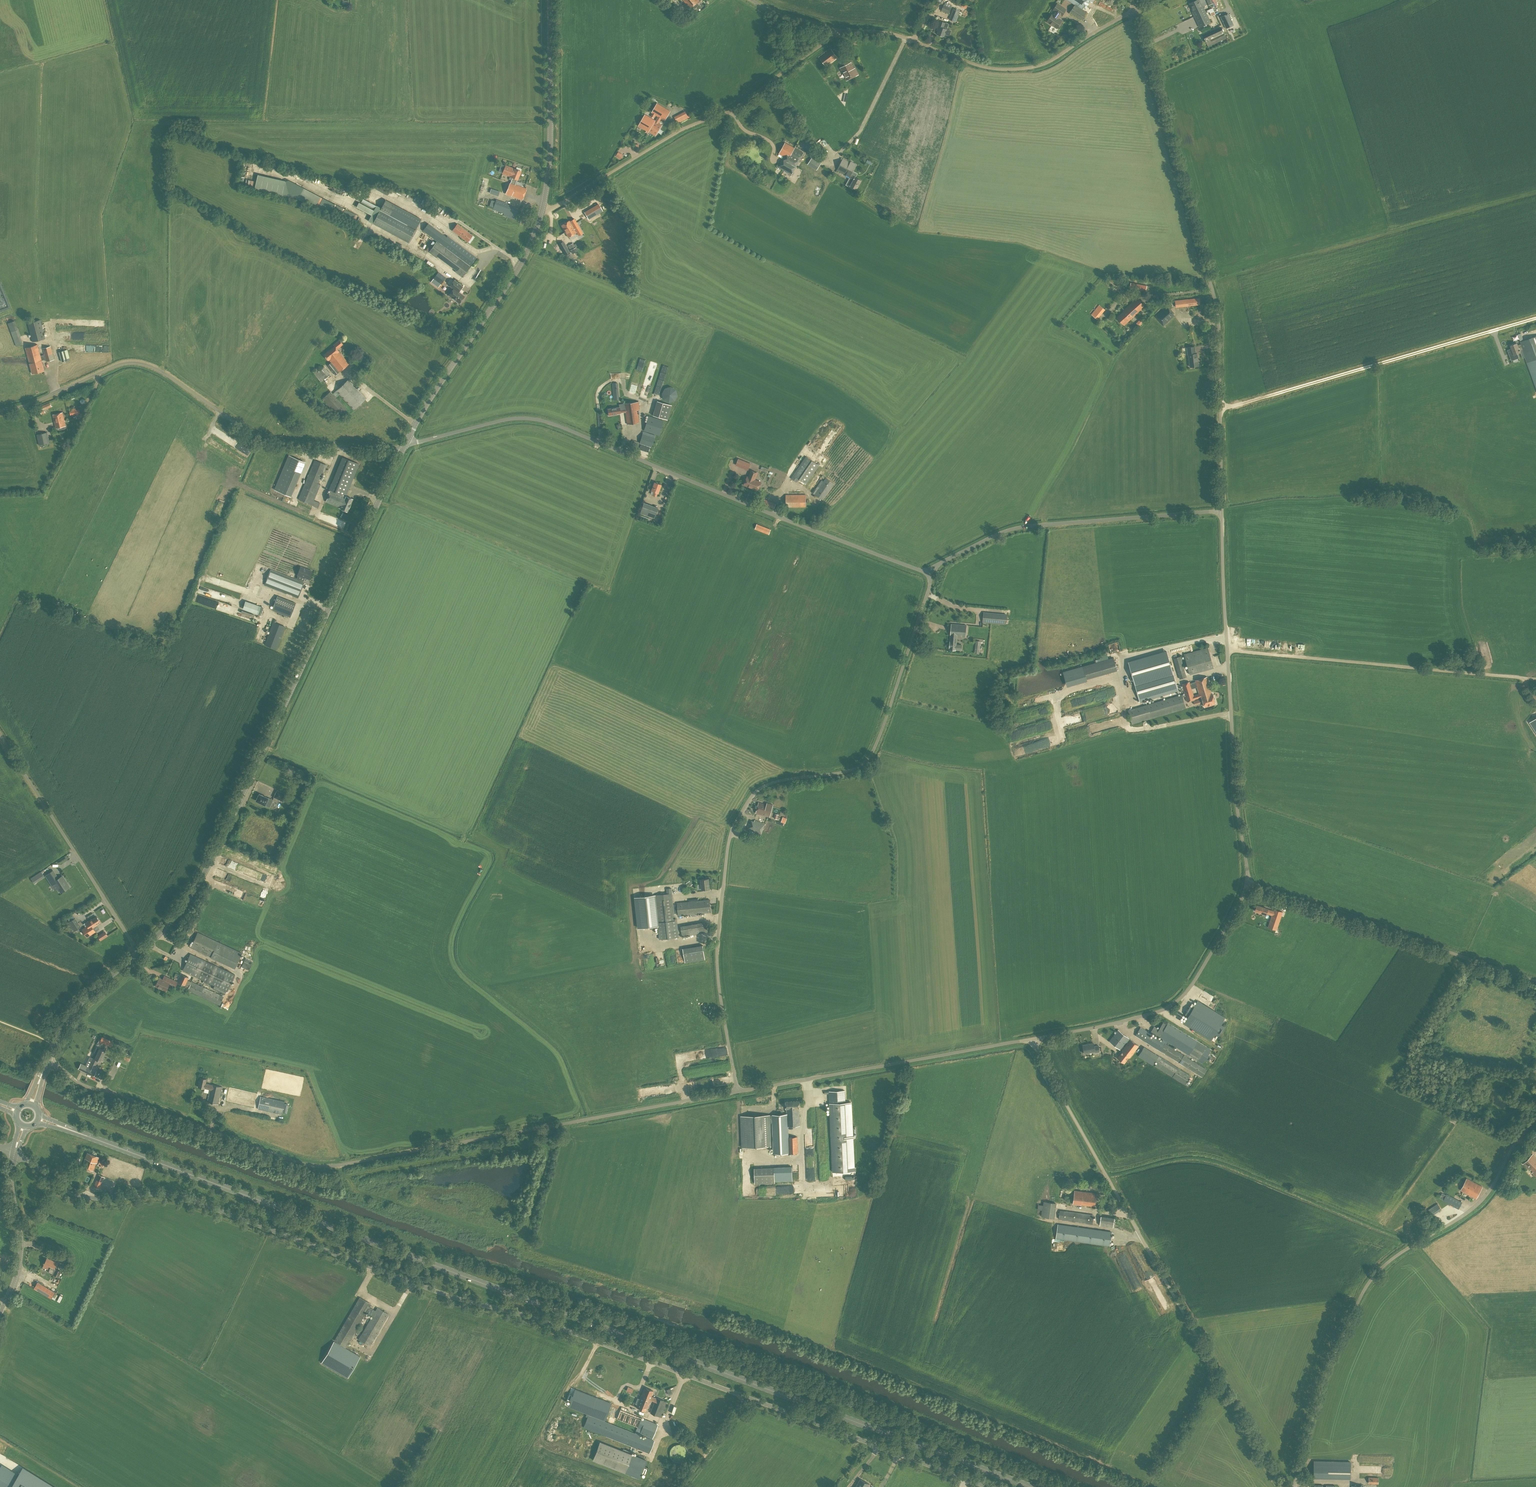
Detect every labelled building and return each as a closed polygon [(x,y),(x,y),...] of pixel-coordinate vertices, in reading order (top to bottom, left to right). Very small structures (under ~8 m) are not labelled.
[(690,8),(699,1),(699,0),(683,0),(690,8)] [(1075,4),(1082,9),(1083,7),(1085,9),(1090,1),(1092,2),(1094,0),(1068,0),(1075,4)] [(1199,0),(1197,0),(1190,3),(1195,15),(1194,15),(1200,27),(1210,22),(1203,7),(1202,8),(1199,0)] [(1062,15),(1066,10),(1057,4),(1053,10),(1055,11),(1053,14),(1052,14),(1047,21),(1057,28),(1062,21),(1058,18),(1061,15),(1062,15)] [(1082,22),(1088,13),(1082,9),(1075,4),(1069,13),(1082,22)] [(949,14),(951,8),(944,5),(941,11),(949,14)] [(1215,14),(1212,8),(1207,11),(1208,13),(1209,12),(1211,16),(1215,14)] [(955,22),(959,11),(953,9),(949,19),(955,22)] [(1233,25),(1228,14),(1221,17),(1226,28),(1233,25)] [(949,36),(951,31),(946,29),(947,29),(943,28),(945,23),(940,21),(937,30),(939,31),(937,34),(944,37),(945,34),(949,36)] [(1208,47),(1226,39),(1222,27),(1203,36),(1208,47)] [(826,66),(837,57),(831,49),(819,58),(826,66)] [(854,70),(851,63),(840,68),(847,80),(858,75),(855,69),(854,70)] [(665,121),(671,111),(657,103),(651,113),(652,113),(651,116),(654,118),(656,116),(665,121)] [(678,123),(688,118),(685,112),(675,117),(678,123)] [(656,136),(662,125),(655,121),(655,120),(645,114),(638,126),(649,132),(656,136)] [(795,149),(794,148),(786,143),(779,154),(783,156),(780,163),(775,159),(771,167),(776,170),(790,178),(803,153),(796,148),(795,149)] [(817,170),(822,162),(812,157),(807,164),(817,170)] [(850,163),(843,159),(837,170),(850,177),(849,178),(853,180),(852,183),(850,182),(848,182),(847,184),(848,186),(853,189),(853,188),(857,190),(862,180),(855,177),(855,176),(851,174),(856,164),(851,162),(850,163)] [(518,179),(521,171),(506,165),(502,173),(510,176),(513,177),(510,183),(505,194),(511,196),(512,195),(522,200),(527,188),(515,184),(517,179),(518,179)] [(286,190),(287,180),(280,179),(279,185),(275,185),(275,183),(270,182),(270,176),(259,175),(257,190),(278,193),(278,191),(281,192),(282,189),(286,190)] [(771,182),(768,188),(779,192),(781,186),(771,182)] [(501,196),(502,190),(493,188),(492,193),(501,196)] [(385,200),(380,209),(376,207),(374,212),(358,204),(356,208),(371,216),(369,221),(409,242),(421,219),(385,200)] [(508,204),(496,200),(495,202),(492,200),(490,206),(493,207),(492,210),(504,214),(503,215),(508,217),(512,206),(507,204),(508,204)] [(589,219),(596,215),(593,209),(589,212),(590,215),(587,217),(589,219)] [(568,237),(576,233),(569,221),(561,225),(568,237)] [(446,237),(428,223),(423,230),(437,241),(429,252),(437,257),(438,256),(456,270),(455,271),(462,276),(476,257),(447,236),(446,237)] [(468,241),(472,235),(457,224),(453,230),(468,241)] [(565,255),(570,252),(566,245),(563,241),(559,244),(561,248),(565,255)] [(441,284),(433,279),(431,282),(438,287),(441,284)] [(460,303),(465,296),(459,292),(463,286),(455,280),(450,286),(454,288),(449,295),(460,303)] [(1146,292),(1147,286),(1131,283),(1130,289),(1146,292)] [(9,307),(5,296),(1,297),(3,304),(1,305),(2,306),(0,307),(0,309),(9,307)] [(1124,325),(1145,306),(1137,298),(1123,311),(1123,312),(1117,317),(1124,325)] [(1176,307),(1200,305),(1199,298),(1175,300),(1176,307)] [(1163,327),(1175,316),(1173,314),(1174,313),(1171,309),(1172,308),(1169,304),(1154,317),(1163,327)] [(1097,320),(1105,310),(1099,305),(1091,315),(1097,320)] [(32,342),(34,341),(45,338),(41,319),(27,323),(32,342)] [(16,346),(23,343),(20,336),(21,336),(18,329),(15,321),(8,323),(16,346)] [(1535,336),(1520,342),(1528,363),(1527,363),(1535,387),(1535,336)] [(349,364),(337,349),(343,344),(340,340),(334,345),(335,346),(324,355),(328,360),(329,359),(331,362),(328,365),(335,375),(339,372),(349,364)] [(1512,349),(1508,350),(1510,355),(1512,360),(1519,357),(1517,353),(1520,352),(1520,351),(1523,350),(1521,344),(1518,345),(1517,343),(1511,345),(1512,349)] [(40,356),(37,345),(26,348),(32,373),(44,370),(42,361),(45,360),(44,355),(40,356)] [(46,361),(54,359),(51,346),(43,348),(46,361)] [(1196,354),(1195,347),(1187,348),(1188,355),(1189,355),(1190,367),(1199,366),(1197,354),(1196,354)] [(61,351),(63,361),(72,360),(70,349),(61,351)] [(642,358),(638,370),(645,372),(648,360),(642,358)] [(4,371),(5,373),(15,371),(14,368),(17,367),(15,361),(5,364),(7,371),(4,371)] [(653,380),(659,366),(654,365),(649,378),(653,380)] [(330,374),(324,366),(320,369),(318,367),(312,372),(321,382),(325,379),(330,374)] [(355,376),(361,372),(357,367),(351,372),(355,376)] [(1503,368),(1493,374),(1496,378),(1506,372),(1503,368)] [(662,370),(660,379),(666,381),(668,371),(662,370)] [(17,380),(15,371),(5,373),(6,376),(3,376),(5,382),(17,380)] [(363,393),(350,379),(338,390),(337,389),(332,394),(331,392),(330,391),(322,399),(338,417),(347,409),(336,397),(339,394),(354,410),(367,397),(363,393)] [(669,402),(675,401),(678,395),(676,389),(670,386),(665,388),(661,393),(663,399),(669,402)] [(654,414),(670,419),(674,404),(658,400),(654,414)] [(41,414),(45,413),(44,409),(51,406),(50,402),(38,407),(41,414)] [(639,422),(637,410),(640,409),(639,402),(624,403),(624,405),(619,406),(619,407),(608,409),(609,415),(612,415),(617,415),(617,413),(620,413),(625,412),(627,424),(639,422)] [(65,428),(65,426),(65,425),(62,412),(52,415),(56,428),(58,427),(59,430),(65,428)] [(659,435),(664,420),(648,416),(644,431),(659,435)] [(655,435),(647,433),(647,432),(643,431),(639,443),(651,447),(655,435)] [(39,445),(49,443),(47,432),(36,434),(39,445)] [(291,497),(305,462),(289,455),(275,490),(291,497)] [(806,484),(819,465),(806,456),(791,478),(797,482),(799,479),(806,484)] [(347,511),(353,499),(346,496),(359,464),(342,457),(329,489),(330,490),(325,501),(341,508),(347,511)] [(751,463),(738,458),(735,465),(748,470),(751,463)] [(318,508),(320,503),(314,500),(321,484),(319,483),(326,465),(314,460),(298,499),(313,505),(312,506),(318,508)] [(755,479),(758,473),(751,470),(748,477),(747,476),(744,484),(758,490),(761,482),(755,479)] [(818,475),(813,481),(816,484),(821,477),(818,475)] [(834,483),(826,477),(823,481),(822,480),(816,489),(815,488),(812,493),(814,494),(823,500),(834,483)] [(658,493),(661,484),(654,482),(651,490),(654,491),(652,495),(656,497),(658,493)] [(786,507),(806,507),(806,494),(786,495),(786,507)] [(654,518),(658,508),(643,502),(640,513),(654,518)] [(769,534),(771,529),(757,524),(755,529),(769,534)] [(309,580),(311,574),(312,571),(300,567),(297,575),(298,575),(296,579),(303,581),(305,578),(309,580)] [(270,569),(265,584),(298,597),(304,582),(270,569)] [(223,588),(238,592),(239,586),(217,580),(216,583),(224,585),(223,588)] [(290,617),(296,603),(277,596),(272,610),(290,617)] [(261,606),(245,601),(242,609),(258,614),(261,615),(263,607),(261,606)] [(984,612),(983,622),(1006,624),(1007,614),(984,612)] [(276,649),(285,626),(273,622),(265,644),(276,649)] [(961,650),(962,645),(956,644),(957,636),(965,637),(966,625),(951,624),(950,635),(949,649),(956,650),(956,649),(961,650)] [(983,654),(984,647),(984,643),(980,643),(981,641),(976,640),(974,653),(979,654),(979,653),(983,654)] [(1189,673),(1213,666),(1208,647),(1184,654),(1189,673)] [(1167,651),(1129,662),(1140,702),(1178,691),(1167,651)] [(1179,679),(1187,677),(1180,656),(1173,658),(1179,679)] [(1086,679),(1117,670),(1113,657),(1082,666),(1086,679)] [(1202,697),(1204,706),(1215,703),(1212,694),(1207,676),(1195,680),(1195,681),(1190,683),(1190,682),(1182,684),(1187,702),(1195,699),(1200,698),(1202,697)] [(1132,724),(1186,708),(1182,694),(1128,710),(1132,724)] [(283,801),(287,794),(277,790),(273,797),(283,801)] [(259,793),(257,797),(256,797),(255,799),(256,800),(256,801),(269,807),(273,800),(259,793)] [(767,804),(759,802),(756,813),(769,817),(772,804),(767,803),(767,804)] [(765,824),(755,820),(754,822),(753,821),(751,828),(752,828),(751,830),(761,834),(765,824)] [(74,866),(78,876),(82,874),(78,865),(74,866)] [(53,870),(46,875),(52,884),(56,889),(59,887),(60,888),(62,892),(69,887),(67,883),(65,883),(64,882),(65,881),(61,876),(57,879),(55,877),(56,876),(53,870)] [(702,889),(710,888),(709,878),(701,879),(702,889)] [(675,920),(672,893),(671,888),(666,888),(667,894),(655,895),(658,922),(660,939),(679,937),(677,920),(675,920)] [(698,900),(698,898),(689,899),(689,901),(677,903),(678,916),(692,914),(696,914),(711,912),(710,899),(698,900)] [(1273,910),(1268,909),(1268,908),(1257,905),(1255,911),(1266,914),(1266,913),(1272,915),(1268,927),(1276,930),(1281,917),(1284,917),(1286,913),(1274,909),(1273,910)] [(75,918),(73,915),(68,919),(69,921),(68,922),(74,931),(81,927),(75,918)] [(100,922),(96,916),(93,918),(92,918),(85,922),(88,926),(83,929),(87,936),(95,931),(93,928),(97,925),(96,925),(100,922)] [(682,936),(708,932),(706,922),(681,926),(682,936)] [(101,940),(107,935),(104,931),(98,936),(101,940)] [(235,968),(242,953),(198,932),(190,947),(211,957),(235,968)] [(685,962),(705,959),(703,945),(683,948),(685,962)] [(227,992),(235,974),(220,967),(195,955),(190,953),(182,970),(187,973),(214,985),(213,989),(225,994),(226,991),(227,992)] [(192,982),(187,980),(188,977),(182,974),(178,982),(185,985),(189,987),(188,990),(220,1005),(224,996),(192,981),(192,982)] [(178,981),(164,975),(162,979),(159,978),(155,986),(166,991),(169,983),(176,986),(178,981)] [(1188,1016),(1184,1023),(1211,1040),(1215,1033),(1219,1035),(1225,1026),(1221,1024),(1225,1018),(1197,1001),(1193,1008),(1189,1006),(1185,1014),(1188,1016)] [(1208,1054),(1211,1049),(1168,1022),(1167,1025),(1163,1023),(1159,1029),(1154,1026),(1150,1033),(1141,1027),(1135,1035),(1202,1077),(1207,1069),(1197,1063),(1195,1061),(1195,1062),(1184,1055),(1166,1044),(1167,1042),(1202,1064),(1205,1059),(1208,1061),(1211,1056),(1208,1054)] [(1120,1050),(1129,1038),(1118,1029),(1109,1041),(1120,1050)] [(114,1041),(109,1039),(102,1036),(100,1039),(99,1039),(98,1043),(102,1045),(103,1042),(112,1046),(114,1041)] [(1129,1058),(1139,1046),(1130,1039),(1121,1051),(1122,1052),(1118,1057),(1124,1063),(1129,1057),(1129,1058)] [(1094,1046),(1093,1043),(1083,1045),(1084,1054),(1095,1052),(1095,1053),(1100,1052),(1098,1045),(1094,1046)] [(1139,1055),(1143,1057),(1148,1049),(1144,1046),(1139,1055)] [(103,1062),(105,1057),(103,1056),(106,1051),(97,1047),(94,1052),(95,1053),(88,1067),(81,1063),(78,1068),(94,1076),(101,1061),(103,1062)] [(1158,1056),(1155,1060),(1157,1062),(1156,1064),(1173,1076),(1172,1077),(1185,1085),(1191,1076),(1158,1056)] [(213,1085),(206,1083),(207,1079),(200,1077),(198,1087),(204,1088),(210,1089),(207,1101),(218,1104),(222,1087),(213,1084),(213,1085)] [(845,1090),(829,1091),(832,1171),(854,1170),(854,1167),(851,1102),(845,1102),(845,1090)] [(261,1096),(258,1109),(281,1114),(284,1102),(261,1096)] [(800,1125),(799,1108),(800,1108),(799,1101),(785,1101),(786,1108),(787,1114),(751,1115),(740,1116),(742,1148),(771,1146),(771,1123),(772,1123),(773,1154),(783,1153),(798,1153),(797,1136),(789,1137),(788,1126),(800,1125)] [(99,1157),(87,1152),(85,1158),(82,1166),(93,1170),(96,1162),(97,1163),(99,1157)] [(1533,1154),(1523,1164),(1530,1170),(1531,1169),(1533,1171),(1532,1172),(1535,1176),(1535,1158),(1533,1154)] [(775,1181),(793,1181),(792,1166),(774,1167),(775,1181)] [(99,1189),(104,1177),(99,1174),(94,1186),(99,1189)] [(1477,1198),(1481,1189),(1482,1187),(1467,1178),(1461,1190),(1477,1198)] [(1064,1196),(1071,1197),(1073,1184),(1066,1183),(1064,1196)] [(1095,1206),(1097,1193),(1075,1190),(1073,1204),(1081,1205),(1081,1204),(1095,1206)] [(1454,1197),(1447,1194),(1443,1201),(1459,1209),(1462,1202),(1458,1200),(1460,1196),(1456,1195),(1454,1197)] [(1054,1218),(1056,1203),(1044,1201),(1043,1205),(1038,1204),(1038,1209),(1042,1210),(1041,1216),(1054,1218)] [(1432,1216),(1442,1209),(1438,1203),(1428,1209),(1432,1216)] [(1092,1224),(1093,1214),(1060,1210),(1059,1219),(1092,1224)] [(1115,1227),(1116,1219),(1107,1218),(1108,1215),(1103,1214),(1101,1225),(1115,1227)] [(1112,1232),(1058,1224),(1056,1238),(1110,1246),(1112,1232)] [(58,1260),(51,1257),(50,1259),(47,1257),(43,1267),(47,1269),(49,1265),(51,1266),(48,1272),(52,1274),(53,1275),(59,1277),(61,1271),(55,1268),(55,1267),(58,1260)] [(51,1298),(55,1292),(37,1282),(34,1288),(51,1298)] [(375,1311),(369,1307),(371,1304),(360,1297),(335,1340),(346,1347),(355,1330),(359,1333),(361,1329),(357,1327),(366,1312),(373,1315),(359,1339),(370,1345),(388,1314),(377,1307),(375,1311)] [(361,1356),(341,1344),(334,1341),(321,1363),(348,1378),(361,1356)] [(638,1398),(635,1404),(637,1404),(636,1407),(646,1410),(650,1399),(654,1401),(650,1413),(662,1417),(668,1402),(663,1400),(656,1397),(656,1398),(651,1396),(653,1391),(644,1388),(642,1394),(641,1394),(639,1399),(638,1398)] [(575,1389),(573,1395),(572,1395),(570,1400),(571,1400),(568,1406),(604,1420),(611,1404),(575,1389)] [(621,1406),(620,1409),(616,1419),(637,1427),(635,1433),(588,1415),(584,1427),(649,1453),(654,1440),(638,1434),(639,1433),(640,1433),(652,1439),(658,1424),(626,1411),(627,1409),(621,1406)] [(639,1478),(646,1460),(600,1442),(593,1459),(639,1478)] [(1350,1478),(1350,1462),(1314,1461),(1313,1477),(1350,1478)] [(10,1486),(58,1486),(23,1465),(10,1486)] [(869,1484),(860,1479),(856,1486),(868,1486),(869,1484)]
